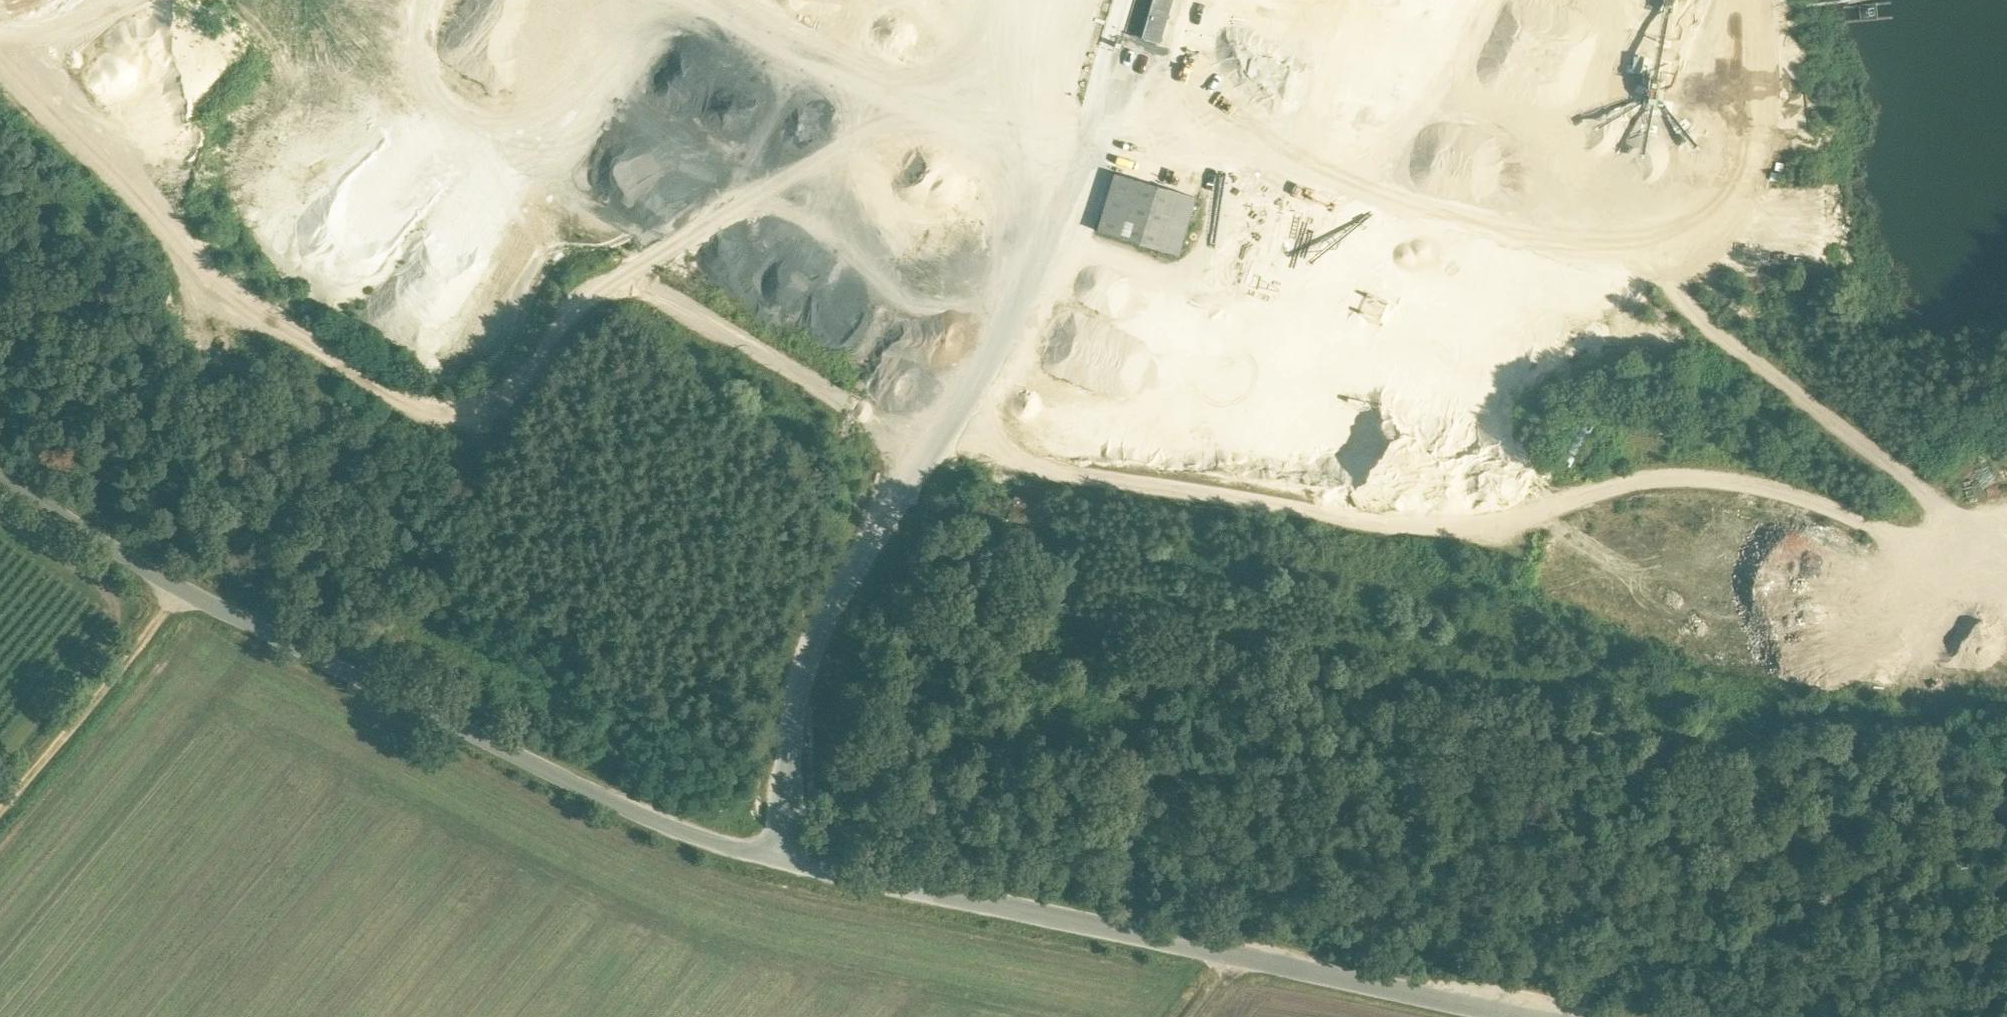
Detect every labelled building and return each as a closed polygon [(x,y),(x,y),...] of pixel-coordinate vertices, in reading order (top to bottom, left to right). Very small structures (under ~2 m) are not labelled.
[(1128,31),(1141,34),(1149,0),(1135,0),(1128,31)] [(1156,41),(1168,0),(1151,0),(1141,37),(1156,41)] [(1305,0),(1287,0),(1225,130),(1269,150),(1334,13),(1309,2),(1305,0)] [(1112,172),(1095,229),(1119,237),(1136,179),(1112,172)] [(1194,196),(1136,179),(1119,237),(1176,254),(1194,196)]
